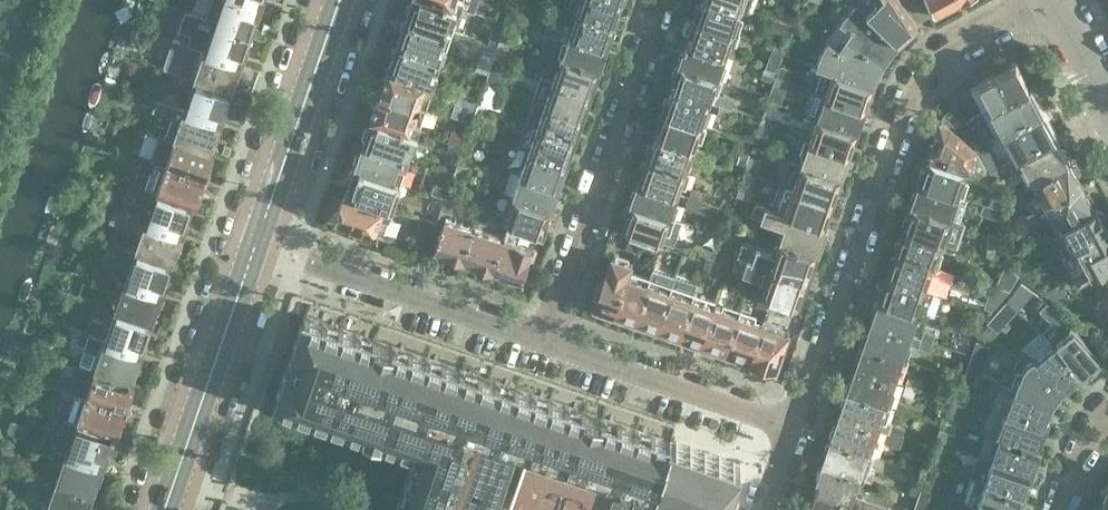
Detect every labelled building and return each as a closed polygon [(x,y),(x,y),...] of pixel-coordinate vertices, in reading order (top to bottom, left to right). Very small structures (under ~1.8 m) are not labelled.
[(206,16),(214,19),(217,19),(253,32),(256,28),(256,23),(263,2),(258,0),(211,0),(206,16)] [(407,10),(408,14),(407,17),(445,30),(452,32),(461,7),(454,4),(441,0),(413,0),(412,3),(409,4),(407,10)] [(454,4),(461,7),(472,10),(475,0),(441,0),(454,4)] [(567,6),(578,9),(614,21),(615,21),(618,11),(622,10),(625,2),(623,0),(569,0),(567,6)] [(695,13),(697,16),(697,17),(735,31),(743,7),(723,0),(703,0),(701,4),(698,4),(695,13)] [(743,7),(751,10),(755,0),(723,0),(743,7)] [(838,31),(885,60),(887,56),(886,53),(898,39),(858,0),(856,0),(845,11),(840,19),(844,22),(838,31)] [(861,1),(860,0),(858,0),(898,39),(902,36),(905,37),(910,32),(910,29),(918,22),(917,21),(905,1),(904,0),(862,0),(861,1)] [(905,1),(917,21),(935,11),(929,0),(907,0),(905,1)] [(935,11),(955,0),(929,0),(935,11)] [(507,12),(498,9),(495,18),(504,21),(507,12)] [(550,13),(547,24),(570,32),(607,44),(615,21),(614,21),(578,9),(574,21),(550,13)] [(780,9),(776,19),(778,20),(792,25),(796,15),(780,9)] [(181,28),(177,39),(204,48),(206,49),(243,62),(246,53),(249,49),(249,45),(253,32),(217,19),(214,19),(206,16),(199,35),(181,28)] [(403,30),(398,43),(436,55),(439,56),(443,57),(444,57),(452,32),(445,30),(407,17),(406,19),(403,21),(401,27),(403,30)] [(692,30),(689,40),(727,54),(733,56),(736,50),(734,44),(731,42),(735,31),(697,17),(696,18),(693,19),(690,28),(692,30)] [(498,40),(504,21),(495,18),(486,43),(496,46),(498,40)] [(776,19),(773,29),(789,35),(792,25),(778,20),(776,19)] [(547,24),(544,34),(567,41),(562,55),(598,67),(600,67),(603,66),(605,60),(603,56),(607,54),(609,48),(607,44),(570,32),(547,24)] [(823,46),(816,64),(823,67),(834,70),(872,82),(876,73),(879,72),(882,66),(880,63),(881,63),(884,62),(885,60),(838,31),(832,40),(828,37),(823,46)] [(789,35),(783,51),(792,55),(798,38),(789,35)] [(171,37),(162,66),(194,78),(232,92),(236,88),(235,83),(243,62),(206,49),(204,48),(177,39),(171,37)] [(498,40),(496,46),(492,57),(504,61),(510,44),(498,40)] [(682,51),(679,59),(681,62),(681,63),(719,77),(727,54),(689,40),(685,50),(682,51)] [(394,55),(391,65),(428,78),(435,81),(443,58),(443,57),(439,56),(436,55),(398,43),(398,44),(395,45),(393,52),(394,55)] [(783,51),(784,49),(773,44),(765,67),(776,71),(783,51)] [(481,53),(476,68),(487,72),(492,57),(481,53)] [(548,66),(545,75),(554,78),(591,91),(594,80),(599,78),(601,72),(599,68),(600,67),(598,67),(562,55),(559,65),(548,66)] [(487,72),(485,80),(496,84),(504,61),(492,57),(487,72)] [(980,82),(969,88),(983,111),(993,106),(1029,85),(1016,61),(1013,63),(979,80),(980,82)] [(676,77),(673,87),(711,100),(732,108),(735,98),(714,91),(719,77),(681,63),(680,65),(677,66),(674,74),(676,77)] [(382,78),(380,84),(381,88),(380,91),(419,104),(427,107),(435,81),(428,78),(391,65),(390,66),(389,65),(385,77),(382,78)] [(823,67),(815,89),(818,90),(826,93),(864,106),(868,95),(871,94),(873,87),(871,84),(872,82),(834,70),(823,67)] [(773,81),(776,72),(764,68),(761,77),(773,81)] [(545,75),(537,98),(546,101),(583,114),(586,104),(590,102),(592,96),(590,92),(591,91),(554,78),(545,75)] [(788,81),(775,76),(767,99),(780,103),(788,81)] [(184,107),(184,108),(186,108),(222,121),(225,113),(229,109),(228,104),(232,92),(194,78),(184,107)] [(481,88),(476,104),(487,107),(488,102),(501,107),(507,87),(496,84),(485,80),(482,88),(481,88)] [(465,92),(478,97),(481,88),(468,84),(465,92)] [(993,106),(983,111),(992,128),(996,135),(998,134),(1006,130),(1044,109),(1031,84),(1029,85),(993,106)] [(666,97),(663,105),(665,108),(665,110),(703,124),(711,100),(673,87),(669,96),(666,97)] [(813,89),(805,112),(817,116),(856,129),(860,118),(863,117),(865,111),(863,108),(864,106),(826,93),(818,90),(815,89),(813,89)] [(470,121),(478,97),(465,92),(459,90),(451,115),(470,121)] [(161,100),(178,106),(181,97),(164,91),(161,100)] [(375,105),(371,116),(373,117),(411,129),(418,132),(427,107),(419,104),(380,91),(379,93),(376,95),(374,101),(375,105)] [(148,96),(146,102),(154,105),(153,108),(172,115),(166,133),(174,136),(175,136),(212,149),(215,142),(218,139),(219,136),(218,133),(222,121),(186,108),(184,108),(156,98),(148,96)] [(537,98),(529,122),(575,137),(578,127),(582,125),(584,119),(583,114),(546,101),(537,98)] [(955,102),(945,111),(957,125),(972,117),(955,102)] [(476,104),(468,127),(479,131),(487,107),(476,104)] [(729,115),(732,108),(721,104),(718,111),(729,115)] [(771,127),(777,110),(765,106),(759,123),(771,127)] [(1006,130),(998,134),(1003,144),(1011,140),(1018,154),(1019,155),(1019,154),(1056,136),(1058,134),(1044,109),(1006,130)] [(660,123),(656,133),(695,147),(703,124),(665,110),(664,111),(660,112),(657,120),(660,123)] [(810,138),(809,139),(848,152),(851,141),(855,140),(857,134),(855,131),(856,129),(817,116),(810,138)] [(366,129),(364,135),(365,138),(364,141),(402,153),(410,155),(418,132),(411,129),(373,117),(369,127),(366,129)] [(942,121),(930,154),(972,169),(996,178),(995,177),(991,169),(979,148),(977,146),(962,133),(952,124),(942,121)] [(524,135),(520,145),(530,149),(566,161),(570,150),(574,148),(576,142),(574,138),(575,137),(529,122),(524,135)] [(768,126),(759,123),(754,135),(763,138),(768,126)] [(468,127),(460,153),(471,156),(479,131),(468,127)] [(977,146),(979,145),(985,142),(970,128),(962,133),(977,146)] [(448,142),(462,146),(466,134),(451,130),(447,141),(448,142)] [(160,131),(151,159),(166,164),(205,178),(214,151),(212,150),(212,149),(175,136),(174,136),(166,133),(160,131)] [(649,143),(646,152),(649,155),(648,156),(687,170),(694,173),(698,175),(706,151),(702,150),(695,147),(656,133),(653,143),(649,143)] [(1019,155),(1011,158),(1015,167),(1023,163),(1033,180),(1035,179),(1069,160),(1056,136),(1019,154),(1019,155)] [(985,142),(979,145),(983,153),(995,146),(990,138),(985,142)] [(809,139),(801,163),(839,176),(843,165),(846,163),(849,157),(847,154),(848,152),(809,139)] [(356,158),(354,164),(355,166),(355,167),(394,179),(401,182),(410,155),(402,153),(364,141),(359,156),(356,158)] [(459,154),(462,146),(448,142),(446,149),(459,154)] [(530,149),(521,173),(558,185),(562,174),(566,172),(568,166),(566,162),(566,161),(530,149)] [(735,161),(745,165),(749,153),(739,149),(735,161)] [(744,168),(755,172),(760,159),(749,155),(744,168)] [(144,156),(141,165),(152,170),(146,186),(155,190),(177,197),(196,204),(205,178),(166,164),(151,159),(144,156)] [(644,169),(640,179),(679,193),(687,170),(648,156),(648,158),(644,158),(641,167),(644,169)] [(923,165),(921,172),(923,176),(921,182),(959,195),(962,196),(967,181),(964,180),(968,169),(956,165),(930,156),(927,163),(923,165)] [(788,158),(780,181),(785,183),(793,186),(832,199),(835,188),(838,187),(840,181),(839,178),(839,176),(801,163),(788,158)] [(1041,195),(1028,202),(1032,210),(1045,203),(1082,183),(1077,175),(1079,172),(1076,166),(1072,165),(1069,160),(1035,179),(1037,182),(1035,184),(1041,195)] [(1003,162),(991,169),(995,177),(1007,170),(1003,162)] [(452,175),(462,178),(463,178),(466,168),(456,164),(452,175)] [(350,182),(348,189),(385,203),(393,206),(401,182),(394,179),(355,167),(354,171),(351,173),(348,179),(350,182)] [(521,173),(513,196),(550,208),(554,196),(558,195),(560,189),(558,185),(521,173)] [(462,178),(452,175),(447,190),(457,194),(462,178)] [(726,185),(737,189),(738,184),(740,180),(729,177),(726,185)] [(633,190),(630,198),(633,201),(632,202),(671,216),(679,193),(640,179),(637,189),(633,190)] [(780,181),(771,205),(775,206),(776,206),(785,210),(823,223),(827,212),(830,211),(832,205),(831,202),(832,199),(793,186),(785,183),(780,181)] [(915,189),(913,195),(915,199),(913,205),(951,219),(960,222),(968,198),(962,196),(959,195),(921,182),(919,187),(915,189)] [(1032,210),(1025,214),(1030,223),(1037,219),(1038,219),(1050,212),(1057,223),(1058,222),(1060,226),(1094,207),(1093,204),(1094,201),(1091,195),(1088,194),(1082,183),(1045,203),(1032,210)] [(431,192),(445,196),(448,186),(441,184),(432,186),(431,192)] [(737,189),(735,192),(744,195),(750,197),(752,189),(738,184),(737,189)] [(146,186),(136,216),(145,219),(185,233),(189,221),(192,216),(191,211),(193,207),(195,208),(196,204),(177,197),(155,190),(146,186)] [(692,188),(689,197),(701,201),(705,192),(692,188)] [(339,211),(335,214),(340,221),(343,218),(384,232),(393,206),(385,203),(348,189),(347,191),(346,190),(339,211)] [(744,195),(735,192),(731,205),(740,208),(744,195)] [(993,192),(990,202),(1002,206),(1006,195),(993,192)] [(509,208),(506,218),(511,220),(540,230),(540,232),(542,233),(546,220),(550,218),(552,212),(550,208),(513,196),(509,208)] [(689,197),(686,206),(698,210),(701,201),(689,197)] [(454,201),(444,198),(440,210),(450,213),(454,201)] [(757,200),(752,213),(761,216),(785,224),(780,239),(817,251),(817,248),(821,247),(823,241),(821,238),(826,224),(823,223),(785,210),(776,206),(775,206),(771,205),(766,203),(757,200)] [(628,216),(624,226),(663,239),(675,243),(682,220),(671,216),(632,202),(632,204),(628,205),(625,213),(628,216)] [(983,204),(980,213),(997,218),(1000,210),(983,204)] [(907,212),(904,219),(907,223),(905,228),(942,240),(944,241),(957,245),(961,232),(964,223),(960,222),(951,219),(913,205),(911,210),(907,212)] [(1057,244),(1062,254),(1072,249),(1107,230),(1107,229),(1107,228),(1104,220),(1106,216),(1103,210),(1099,210),(1096,206),(1094,207),(1060,226),(1067,239),(1057,244)] [(110,207),(106,219),(141,231),(137,235),(133,246),(135,249),(137,250),(173,263),(178,250),(182,247),(182,242),(185,233),(145,219),(136,216),(110,207)] [(489,213),(479,210),(476,222),(486,225),(489,213)] [(1001,219),(1001,228),(1012,221),(1009,215),(1001,219)] [(436,222),(423,217),(421,217),(417,227),(422,229),(416,248),(428,252),(438,223),(436,222)] [(445,217),(434,249),(446,253),(445,255),(448,256),(450,259),(458,262),(462,261),(474,227),(445,217)] [(509,219),(503,237),(491,270),(493,271),(493,269),(523,279),(525,275),(528,273),(531,267),(529,264),(534,248),(519,242),(524,224),(509,219)] [(474,227),(462,261),(465,261),(465,260),(474,263),(473,264),(476,265),(478,269),(486,272),(490,270),(491,270),(503,237),(474,227)] [(893,251),(934,264),(939,250),(942,240),(905,228),(903,234),(899,236),(896,242),(899,246),(898,249),(893,251)] [(1062,254),(1071,269),(1078,281),(1091,274),(1091,275),(1092,274),(1107,266),(1107,229),(1107,230),(1072,249),(1062,254)] [(636,251),(641,236),(632,233),(627,248),(636,251)] [(999,251),(1000,235),(992,233),(991,249),(999,251)] [(721,236),(718,246),(731,251),(735,241),(721,236)] [(649,239),(646,247),(659,252),(662,244),(649,239)] [(743,240),(738,253),(748,257),(808,278),(812,264),(815,263),(817,257),(816,254),(817,251),(780,239),(776,251),(753,243),(743,240)] [(700,245),(698,251),(706,254),(713,257),(718,243),(709,240),(706,247),(700,245)] [(123,245),(113,274),(119,276),(125,278),(127,279),(165,292),(168,282),(170,272),(172,266),(173,263),(137,250),(135,249),(123,245)] [(717,247),(713,257),(728,262),(731,253),(717,247)] [(888,266),(886,272),(888,276),(925,288),(928,280),(934,264),(893,251),(891,257),(893,261),(892,264),(888,266)] [(600,290),(596,304),(603,306),(604,310),(610,312),(614,310),(615,311),(628,273),(630,267),(633,259),(613,252),(604,280),(600,278),(596,289),(600,290)] [(74,253),(71,260),(82,264),(85,256),(74,253)] [(738,253),(734,267),(743,270),(767,278),(762,291),(764,292),(772,295),(797,304),(799,304),(801,297),(804,296),(806,289),(805,287),(808,278),(748,257),(738,253)] [(664,257),(659,255),(653,270),(659,272),(664,257)] [(714,261),(705,258),(701,270),(709,273),(714,261)] [(1015,272),(1021,276),(1034,269),(1022,258),(1007,266),(1015,272)] [(1004,288),(1015,272),(1007,266),(1000,260),(989,283),(1004,288)] [(628,273),(615,311),(624,314),(626,318),(632,320),(635,318),(637,318),(650,280),(652,274),(630,267),(628,273)] [(101,270),(97,280),(121,289),(114,308),(153,322),(157,312),(160,308),(161,303),(165,292),(127,279),(125,278),(119,276),(113,274),(101,270)] [(725,270),(722,278),(730,281),(733,273),(725,270)] [(650,280),(637,318),(647,322),(648,325),(648,326),(654,327),(658,326),(671,287),(673,281),(652,274),(650,280)] [(877,297),(919,311),(934,316),(941,294),(925,288),(888,276),(882,295),(877,297)] [(730,281),(722,278),(718,290),(726,293),(731,281),(730,281)] [(1018,278),(1002,298),(1014,308),(1032,289),(1018,278)] [(671,287),(658,326),(669,329),(670,333),(676,335),(679,333),(682,325),(692,295),(694,289),(673,281),(671,287)] [(1044,292),(1057,303),(1061,301),(1069,296),(1062,282),(1044,292)] [(991,308),(1004,288),(989,283),(982,305),(991,308)] [(1105,289),(1107,295),(1096,301),(1103,316),(1107,313),(1107,288),(1105,289)] [(682,325),(679,333),(690,337),(692,341),(698,343),(701,341),(706,325),(714,302),(716,297),(694,289),(692,295),(682,325)] [(764,292),(760,303),(768,306),(772,295),(764,292)] [(768,306),(767,307),(777,310),(781,298),(772,295),(768,306)] [(873,311),(870,318),(872,321),(883,325),(911,335),(912,332),(914,325),(919,311),(877,297),(875,304),(877,307),(877,310),(873,311)] [(1014,308),(1002,298),(982,321),(995,330),(1014,308)] [(1047,298),(1039,307),(1054,321),(1042,332),(1043,332),(1052,342),(1081,373),(1083,375),(1085,373),(1089,374),(1104,360),(1074,326),(1076,325),(1072,321),(1047,298)] [(706,325),(701,341),(713,345),(715,349),(721,351),(724,349),(727,350),(735,325),(740,311),(714,302),(706,325)] [(109,325),(104,338),(144,352),(148,341),(150,336),(149,331),(152,325),(153,322),(114,308),(109,325)] [(54,310),(50,319),(64,323),(67,314),(54,310)] [(735,325),(727,350),(729,351),(731,354),(737,356),(740,354),(751,358),(762,325),(764,319),(750,315),(740,311),(735,325)] [(506,471),(513,473),(506,495),(525,502),(528,494),(542,498),(539,507),(547,509),(559,509),(561,505),(576,509),(616,509),(620,509),(646,509),(671,440),(603,416),(545,396),(461,367),(408,349),(384,341),(360,333),(336,325),(320,320),(304,314),(275,400),(362,430),(362,428),(383,435),(383,437),(416,448),(395,509),(493,509),(506,471)] [(1095,315),(1083,320),(1090,329),(1100,324),(1095,315)] [(762,325),(751,358),(754,359),(756,363),(762,365),(765,363),(778,368),(792,328),(790,327),(788,326),(788,328),(780,325),(764,319),(762,325)] [(871,325),(864,345),(903,358),(908,344),(917,346),(920,338),(911,335),(883,325),(872,321),(872,322),(871,325)] [(54,331),(53,322),(48,322),(43,323),(44,333),(54,331)] [(1088,333),(1104,352),(1107,349),(1107,346),(1097,329),(1088,333)] [(921,338),(933,342),(935,333),(924,330),(921,338)] [(1041,331),(1021,348),(1031,354),(1032,355),(1064,388),(1065,386),(1066,386),(1070,386),(1083,375),(1081,373),(1052,342),(1043,332),(1042,332),(1041,331)] [(88,333),(78,361),(83,362),(133,380),(134,378),(136,370),(140,367),(140,362),(144,352),(104,338),(88,333)] [(921,338),(918,346),(930,350),(933,342),(921,338)] [(971,339),(962,366),(978,372),(987,344),(971,339)] [(864,345),(856,368),(895,381),(903,358),(864,345)] [(1021,348),(1014,368),(1020,371),(1014,387),(1055,400),(1064,388),(1032,355),(1031,354),(1021,348)] [(78,375),(73,390),(78,392),(87,395),(127,409),(137,380),(134,378),(133,380),(83,362),(78,375)] [(850,377),(848,383),(850,387),(848,391),(887,405),(895,381),(856,368),(854,376),(850,377)] [(961,369),(953,391),(962,394),(969,372),(961,369)] [(906,385),(917,388),(920,380),(908,376),(906,385)] [(903,393),(914,397),(917,389),(906,385),(903,393)] [(1014,387),(1005,409),(1044,422),(1048,424),(1050,417),(1054,406),(1054,402),(1055,400),(1014,387)] [(33,404),(36,396),(24,391),(21,400),(33,404)] [(844,402),(840,416),(879,429),(890,433),(903,437),(907,427),(893,422),(894,421),(883,418),(887,405),(848,391),(844,393),(842,399),(844,402)] [(78,392),(70,416),(115,432),(114,435),(118,436),(127,409),(87,395),(78,392)] [(946,413),(958,417),(960,411),(956,404),(949,402),(946,413)] [(1005,409),(996,431),(1001,432),(1041,445),(1042,445),(1047,430),(1046,429),(1048,424),(1044,422),(1005,409)] [(66,415),(56,447),(66,450),(103,463),(107,453),(109,450),(110,448),(110,446),(109,444),(112,435),(114,435),(115,432),(70,416),(66,415)] [(832,440),(831,440),(870,453),(879,429),(840,416),(837,424),(833,425),(831,431),(833,435),(832,440)] [(25,421),(14,417),(10,429),(22,433),(25,421)] [(988,427),(980,452),(993,456),(1032,469),(1034,464),(1038,464),(1040,456),(1038,453),(1041,445),(1001,432),(996,431),(988,427)] [(940,429),(937,438),(952,442),(955,434),(940,429)] [(890,433),(887,441),(900,445),(903,437),(890,433)] [(740,463),(671,439),(671,440),(646,509),(724,509),(740,463)] [(828,451),(824,462),(860,476),(863,477),(863,476),(874,480),(877,469),(866,465),(870,453),(831,440),(828,441),(826,448),(828,451)] [(0,456),(0,461),(20,468),(23,457),(2,450),(0,456)] [(66,450),(56,480),(92,493),(93,491),(95,489),(97,487),(97,484),(96,482),(99,474),(103,463),(66,450)] [(978,451),(970,474),(972,475),(985,479),(1024,493),(1025,490),(1029,488),(1032,481),(1030,477),(1032,469),(993,456),(980,452),(978,451)] [(932,454),(929,462),(941,466),(944,458),(932,454)] [(815,489),(877,509),(891,509),(894,500),(886,498),(856,487),(860,476),(824,462),(823,465),(819,466),(817,472),(819,476),(815,489)] [(917,496),(925,472),(915,469),(907,493),(917,496)] [(924,474),(920,486),(930,489),(934,477),(924,474)] [(964,500),(977,504),(993,509),(1019,509),(1024,493),(985,479),(972,475),(964,500)] [(22,501),(46,509),(47,509),(87,509),(90,508),(90,504),(89,501),(92,493),(56,480),(51,494),(42,491),(41,493),(26,489),(22,501)] [(913,508),(912,509),(916,509),(924,509),(930,489),(920,486),(913,508)] [(805,507),(807,509),(877,509),(815,489),(811,499),(807,501),(805,507)] [(19,509),(20,509),(47,509),(46,509),(22,501),(19,509)]
